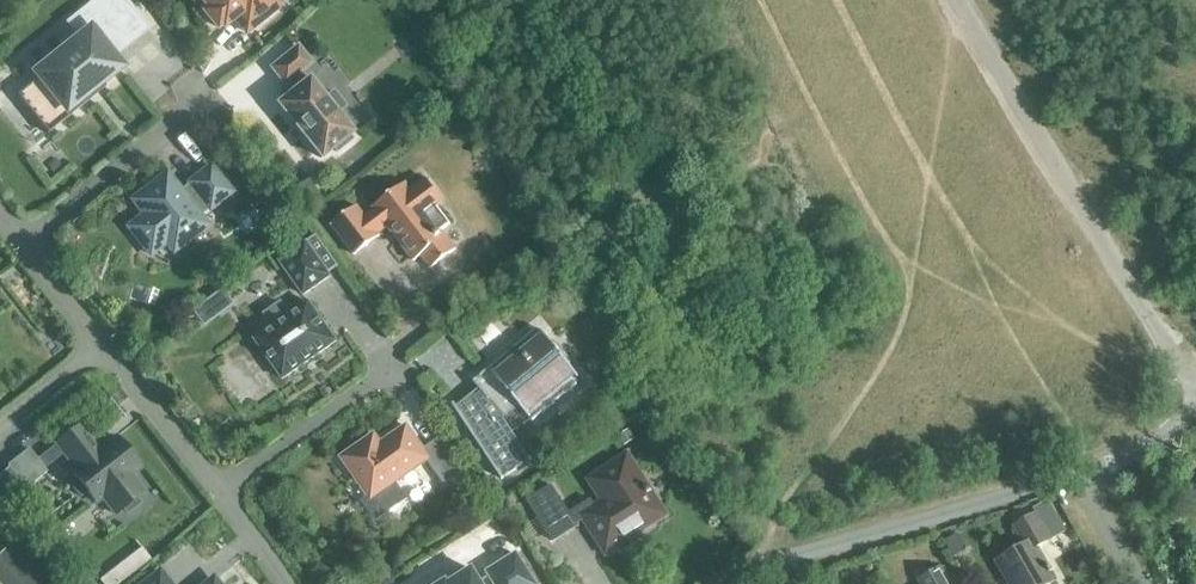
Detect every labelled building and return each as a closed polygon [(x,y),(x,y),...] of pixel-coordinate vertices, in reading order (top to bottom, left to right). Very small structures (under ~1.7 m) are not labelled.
[(47,134),(105,87),(101,82),(120,67),(111,57),(146,28),(123,0),(96,0),(68,23),(80,38),(35,73),(39,77),(16,95),(30,113),(28,114),(31,118),(33,116),(47,134)] [(209,9),(205,13),(217,28),(221,24),(223,26),(240,12),(252,27),(281,4),(277,0),(202,0),(209,9)] [(308,80),(306,81),(299,72),(310,63),(297,47),(271,68),(284,85),(287,82),(294,91),(277,104),(320,158),(333,148),(336,152),(352,140),(348,136),(352,133),(336,114),(345,106),(333,91),(323,99),(308,80)] [(208,208),(209,209),(231,192),(210,166),(189,183),(191,186),(182,194),(166,173),(132,200),(144,215),(128,227),(150,255),(165,243),(173,252),(207,225),(199,215),(208,208)] [(437,208),(444,203),(425,178),(410,191),(405,184),(373,209),(374,211),(365,217),(356,207),(332,225),(355,256),(379,237),(378,235),(387,227),(414,262),(421,256),(431,269),(456,250),(441,231),(450,225),(437,208)] [(279,262),(303,295),(330,276),(306,242),(279,262)] [(282,380),(336,342),(308,302),(289,315),(281,303),(264,315),(273,327),(254,340),(282,380)] [(516,402),(532,421),(581,381),(538,328),(473,382),(480,391),(475,395),(489,418),(472,430),(454,403),(452,405),(501,480),(531,460),(500,413),(516,402)] [(115,437),(99,450),(80,425),(55,444),(75,469),(71,472),(77,479),(70,484),(80,497),(87,492),(95,503),(102,498),(115,515),(123,509),(126,513),(139,503),(135,499),(143,493),(130,476),(140,468),(115,437)] [(440,439),(423,451),(406,427),(380,445),(374,436),(342,458),(371,499),(427,460),(444,483),(462,471),(440,439)] [(7,466),(25,489),(46,472),(28,449),(7,466)] [(653,520),(662,514),(623,454),(585,479),(599,501),(594,504),(591,499),(570,512),(552,484),(527,501),(553,542),(577,526),(576,524),(586,518),(607,550),(637,530),(643,532),(652,526),(653,520)] [(1008,583),(1053,583),(1057,582),(1038,548),(1052,540),(1036,513),(1013,526),(1024,545),(996,562),(1008,583)] [(4,551),(0,554),(0,583),(33,583),(4,551)] [(515,554),(487,572),(491,579),(484,583),(533,583),(515,554)] [(940,567),(917,580),(920,583),(950,583),(940,567)] [(473,569),(450,583),(483,583),(473,569)] [(159,574),(146,583),(167,583),(159,574)]
